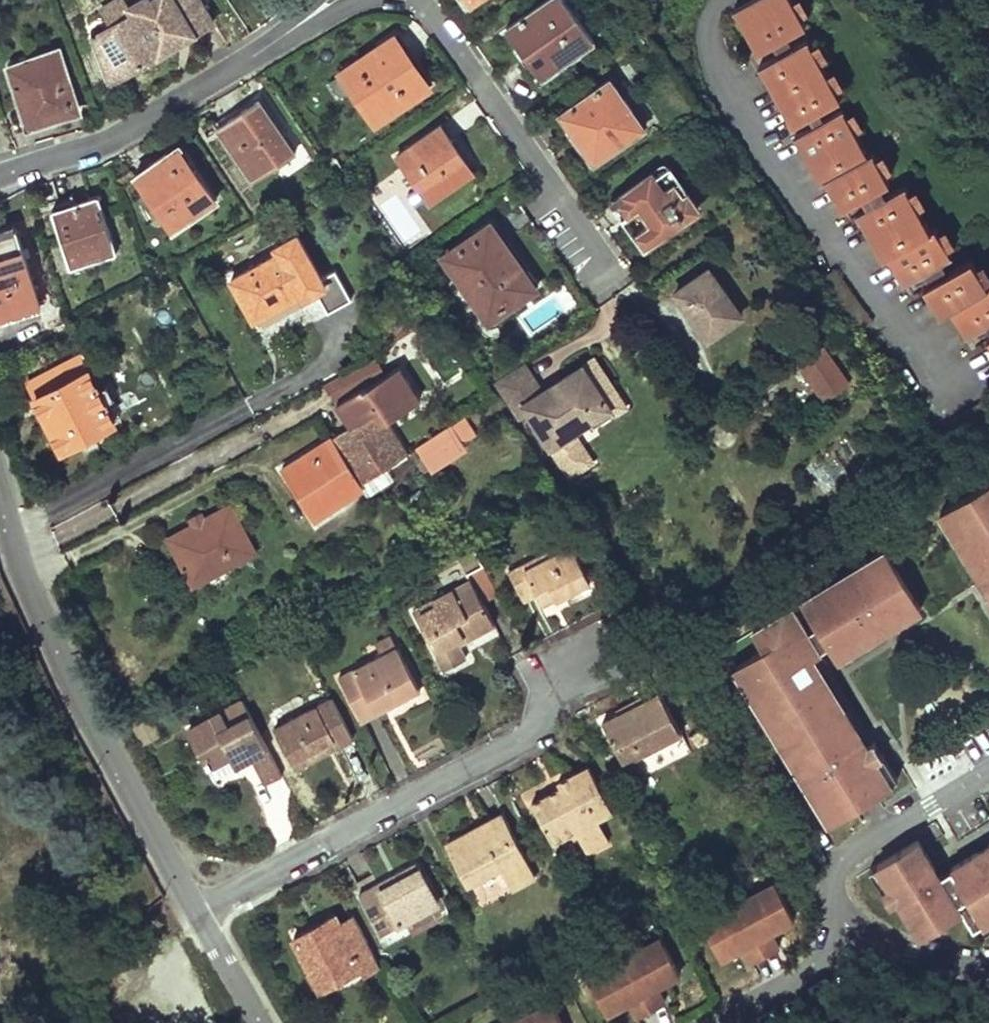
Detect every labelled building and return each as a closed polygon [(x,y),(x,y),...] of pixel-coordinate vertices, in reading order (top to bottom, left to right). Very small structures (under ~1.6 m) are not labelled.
[(107,82),(150,57),(175,41),(173,37),(188,27),(191,32),(211,20),(199,0),(132,0),(125,4),(129,11),(107,25),(90,35),(107,82)] [(97,8),(107,25),(129,11),(125,4),(122,0),(109,0),(97,8)] [(507,26),(524,51),(542,76),(594,38),(566,0),(544,0),(507,26)] [(790,0),(748,0),(730,10),(756,54),(772,44),(786,36),(805,25),(790,0)] [(173,37),(175,41),(191,32),(188,27),(173,37)] [(428,85),(393,35),(368,53),(340,72),(375,122),(428,85)] [(792,47),(786,36),(772,44),(778,56),(792,47)] [(840,96),(807,39),(792,47),(778,56),(758,67),(792,124),(806,115),(816,109),(840,96)] [(71,83),(60,50),(11,66),(30,125),(50,119),(74,111),(66,84),(71,83)] [(645,126),(611,77),(560,113),(579,141),(594,163),(645,126)] [(295,152),(259,99),(234,116),(217,128),(253,181),(295,152)] [(823,121),(816,109),(806,115),(812,127),(823,121)] [(867,153),(842,110),(823,121),(812,127),(793,137),(819,183),(824,180),(840,208),(843,205),(878,185),(889,179),(872,150),(867,153)] [(451,141),(440,124),(396,155),(417,187),(426,199),(444,186),(447,190),(467,176),(451,152),(453,151),(448,143),(451,141)] [(473,172),(451,141),(448,143),(453,151),(451,152),(467,176),(473,172)] [(217,198),(180,144),(158,159),(134,176),(172,230),(217,198)] [(335,157),(325,162),(334,176),(343,168),(335,157)] [(696,212),(665,168),(656,174),(686,218),(696,212)] [(686,218),(656,174),(616,201),(627,216),(639,208),(649,222),(633,234),(643,249),(686,218)] [(884,197),(878,185),(843,205),(850,217),(856,214),(884,197)] [(929,228),(904,185),(884,197),(856,214),(882,257),(887,255),(902,282),(906,280),(941,260),(950,254),(933,226),(929,228)] [(426,199),(417,187),(413,190),(421,203),(426,199)] [(116,251),(98,195),(82,200),(54,209),(71,266),(116,251)] [(627,216),(616,201),(612,204),(623,219),(627,216)] [(537,283),(522,261),(516,265),(503,245),(489,224),(444,255),(446,258),(440,262),(449,277),(456,272),(488,318),(537,283)] [(0,231),(0,318),(40,305),(15,227),(0,231)] [(320,277),(297,234),(276,245),(279,252),(232,278),(254,318),(301,292),(303,296),(315,289),(328,311),(351,298),(335,269),(320,277)] [(522,261),(509,241),(503,245),(516,265),(522,261)] [(971,257),(947,272),(923,286),(939,315),(949,309),(965,338),(984,327),(988,324),(988,284),(987,285),(971,257)] [(947,272),(941,260),(906,280),(913,292),(923,286),(947,272)] [(739,315),(708,268),(673,292),(705,338),(739,315)] [(425,319),(417,307),(393,324),(399,337),(425,319)] [(848,381),(824,347),(797,365),(822,400),(848,381)] [(106,385),(88,349),(79,353),(97,389),(106,385)] [(112,397),(106,385),(97,389),(79,353),(27,378),(44,413),(61,448),(81,438),(85,447),(100,440),(95,430),(114,421),(104,401),(112,397)] [(562,482),(596,462),(577,431),(625,403),(596,353),(541,386),(526,360),(499,375),(562,482)] [(324,383),(351,425),(333,437),(347,460),(369,445),(383,468),(406,454),(385,420),(421,398),(400,365),(386,374),(375,356),(352,368),(324,383)] [(464,446),(451,425),(417,447),(430,468),(464,446)] [(347,460),(333,437),(282,469),(312,518),(330,507),(319,490),(337,478),(333,469),(347,460)] [(383,468),(369,445),(347,460),(333,469),(337,478),(319,490),(330,507),(363,487),(361,482),(383,468)] [(951,514),(976,557),(970,561),(980,580),(986,576),(988,581),(988,492),(951,514)] [(218,562),(230,566),(256,552),(231,503),(204,516),(193,523),(166,536),(181,565),(192,586),(201,581),(205,569),(218,562)] [(200,509),(189,515),(193,523),(204,516),(200,509)] [(944,518),(970,561),(976,557),(951,514),(944,518)] [(590,580),(569,539),(509,572),(523,600),(537,593),(544,604),(568,591),(590,580)] [(830,645),(839,659),(850,652),(847,646),(878,628),(864,604),(876,597),(893,628),(906,620),(902,614),(918,605),(888,552),(860,568),(863,573),(835,589),(832,584),(805,600),(819,625),(817,627),(828,646),(830,645)] [(863,573),(860,568),(832,584),(835,589),(863,573)] [(988,595),(988,581),(986,576),(980,580),(988,595)] [(494,625),(470,580),(433,599),(436,604),(415,615),(444,669),(457,662),(467,657),(460,643),(494,625)] [(847,646),(850,652),(893,628),(876,597),(864,604),(878,628),(847,646)] [(436,604),(433,599),(413,610),(415,615),(436,604)] [(906,620),(922,611),(918,605),(902,614),(906,620)] [(793,606),(754,629),(765,648),(734,666),(748,690),(755,686),(770,713),(764,717),(820,815),(843,801),(847,808),(887,785),(865,747),(861,749),(846,758),(847,760),(833,768),(825,754),(854,737),(848,725),(841,729),(824,698),(830,695),(823,683),(796,698),(774,661),(812,639),(808,632),(793,606)] [(817,672),(839,659),(830,645),(828,646),(817,627),(808,632),(812,639),(774,661),(796,698),(823,683),(817,672)] [(397,646),(391,634),(375,644),(381,654),(397,646)] [(420,690),(397,646),(381,654),(339,676),(359,716),(375,707),(378,713),(396,703),(420,690)] [(755,686),(748,690),(764,717),(770,713),(755,686)] [(681,732),(659,691),(630,706),(602,720),(624,762),(681,732)] [(848,725),(830,695),(824,698),(841,729),(848,725)] [(352,736),(331,696),(274,727),(291,759),(332,738),(336,746),(352,736)] [(282,774),(242,698),(190,726),(214,775),(252,755),(266,782),(282,774)] [(378,713),(375,707),(359,716),(362,721),(378,713)] [(861,749),(854,737),(825,754),(833,768),(847,760),(846,758),(861,749)] [(336,746),(332,738),(291,759),(295,767),(314,757),(336,746)] [(894,781),(872,743),(865,747),(887,785),(894,781)] [(612,810),(589,767),(572,776),(558,783),(561,787),(533,802),(553,842),(575,830),(586,851),(608,839),(598,818),(612,810)] [(824,821),(847,808),(843,801),(820,815),(824,821)] [(534,875),(502,814),(474,830),(448,844),(467,882),(500,865),(512,887),(534,875)] [(988,936),(988,859),(988,858),(975,865),(970,858),(944,873),(959,898),(949,904),(936,883),(922,892),(915,880),(929,872),(912,844),(870,868),(883,889),(875,893),(882,905),(889,901),(904,926),(915,920),(922,932),(952,915),(970,947),(988,936)] [(970,858),(975,865),(988,858),(988,859),(988,847),(970,858)] [(438,902),(416,862),(380,882),(360,893),(380,933),(438,902)] [(870,868),(863,872),(875,893),(883,889),(870,868)] [(944,873),(933,879),(929,872),(915,880),(922,892),(936,883),(949,904),(959,898),(944,873)] [(767,882),(751,890),(754,896),(770,888),(767,882)] [(730,900),(756,952),(770,945),(760,925),(766,922),(768,926),(785,918),(770,888),(754,896),(751,890),(730,900)] [(742,959),(756,952),(730,900),(709,911),(712,917),(696,925),(711,955),(728,946),(725,942),(731,938),(742,959)] [(712,917),(709,911),(693,919),(696,925),(712,917)] [(341,920),(337,912),(318,923),(295,935),(321,986),(361,965),(365,972),(379,964),(353,914),(341,920)] [(915,920),(904,926),(911,938),(922,932),(915,920)] [(655,940),(651,933),(635,941),(639,948),(655,940)] [(614,952),(640,1004),(654,997),(644,976),(650,973),(652,978),(670,970),(655,940),(639,948),(635,941),(614,952)] [(625,1011),(640,1004),(614,952),(593,962),(596,969),(580,977),(595,1007),(612,998),(609,993),(615,990),(625,1011)] [(593,962),(577,970),(580,977),(596,969),(593,962)] [(540,994),(524,1002),(527,1009),(543,1001),(540,994)] [(508,1022),(554,1022),(543,1001),(527,1009),(524,1002),(503,1012),(508,1022)] [(503,1012),(482,1022),(508,1022),(503,1012)]
